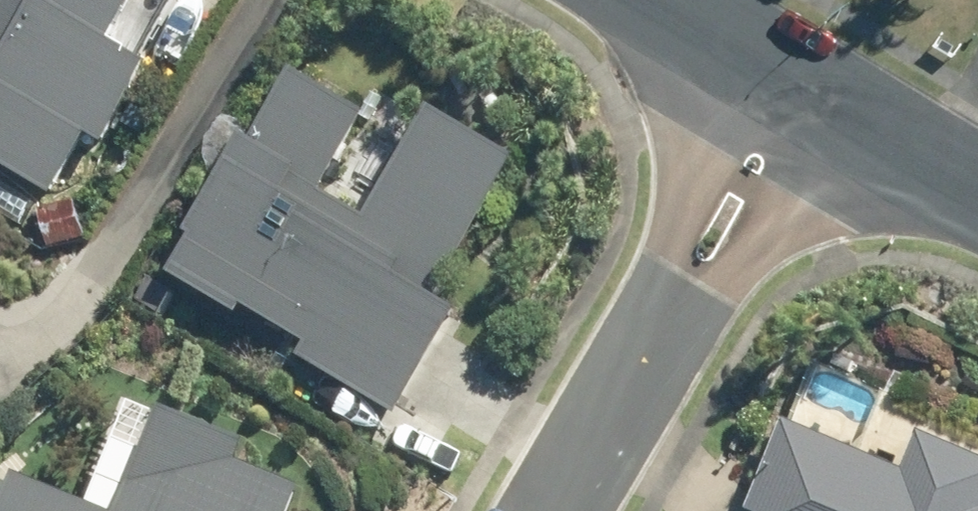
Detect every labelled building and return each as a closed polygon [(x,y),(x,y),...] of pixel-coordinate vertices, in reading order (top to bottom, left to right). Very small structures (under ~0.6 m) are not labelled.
[(8,153),(4,159),(64,198),(103,138),(123,151),(175,71),(139,48),(170,0),(0,0),(0,147),(8,153)] [(256,322),(263,312),(320,347),(311,362),(407,421),(471,316),(451,304),(540,159),(450,103),(380,216),(338,190),(383,117),(311,73),(184,278),(256,322)] [(92,201),(45,204),(47,243),(94,240),(92,201)] [(329,494),(258,465),(264,449),(129,394),(86,500),(26,475),(11,510),(322,510),(329,494)] [(939,429),(921,471),(802,420),(764,510),(977,510),(977,446),(939,429)]
